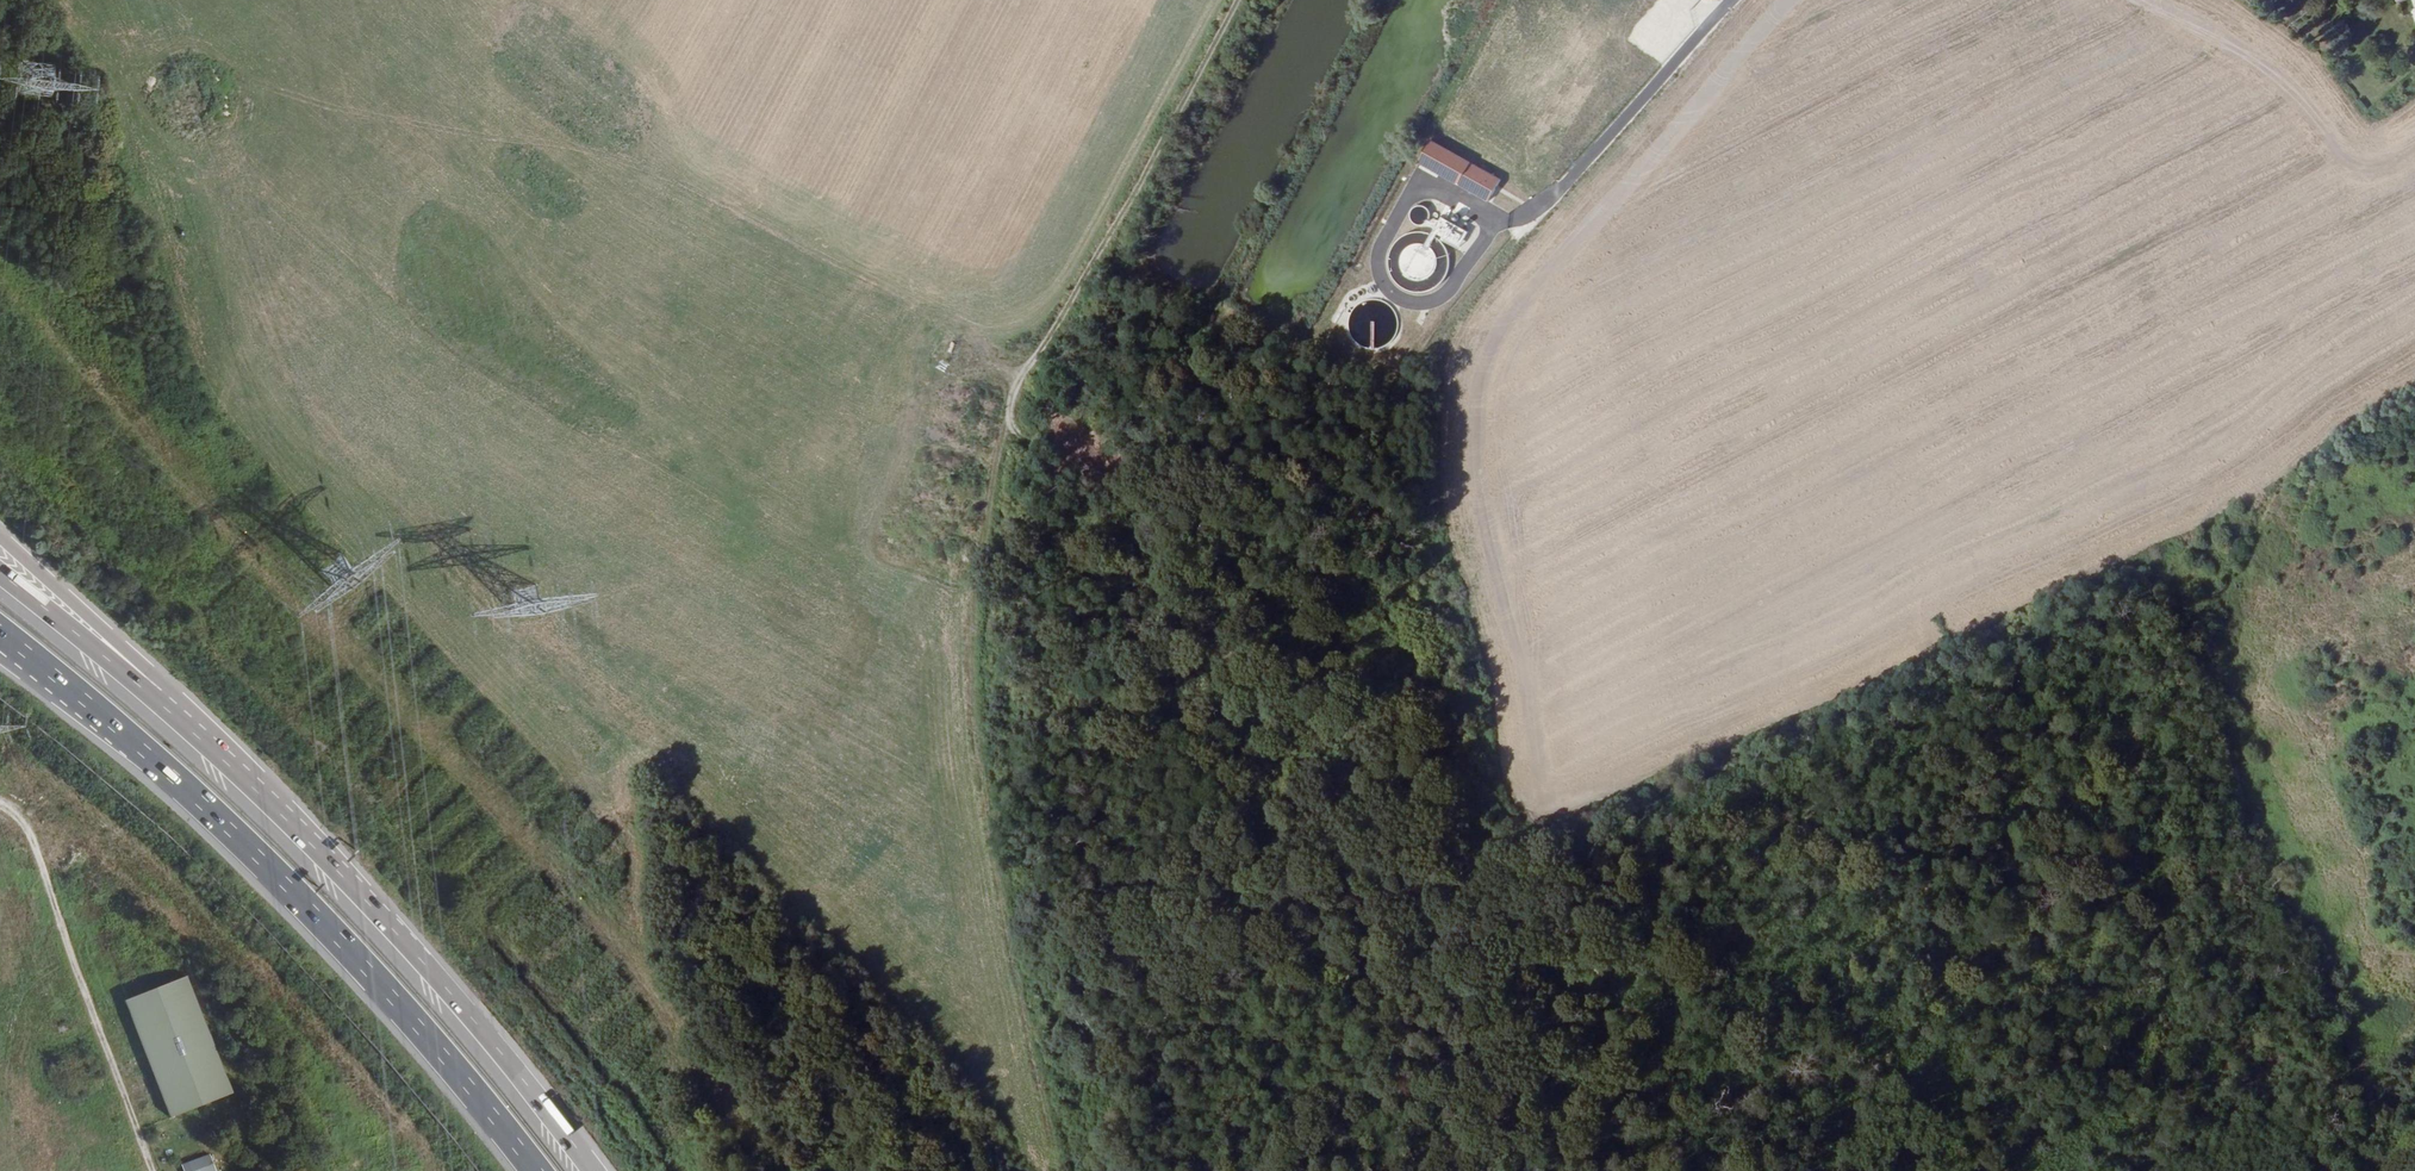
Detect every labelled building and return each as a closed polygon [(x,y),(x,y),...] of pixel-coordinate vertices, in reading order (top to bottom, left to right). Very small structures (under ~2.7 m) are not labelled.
[(193,977),(129,998),(169,1118),(233,1097),(193,977)] [(211,1154),(182,1164),(184,1170),(217,1170),(211,1154)]
